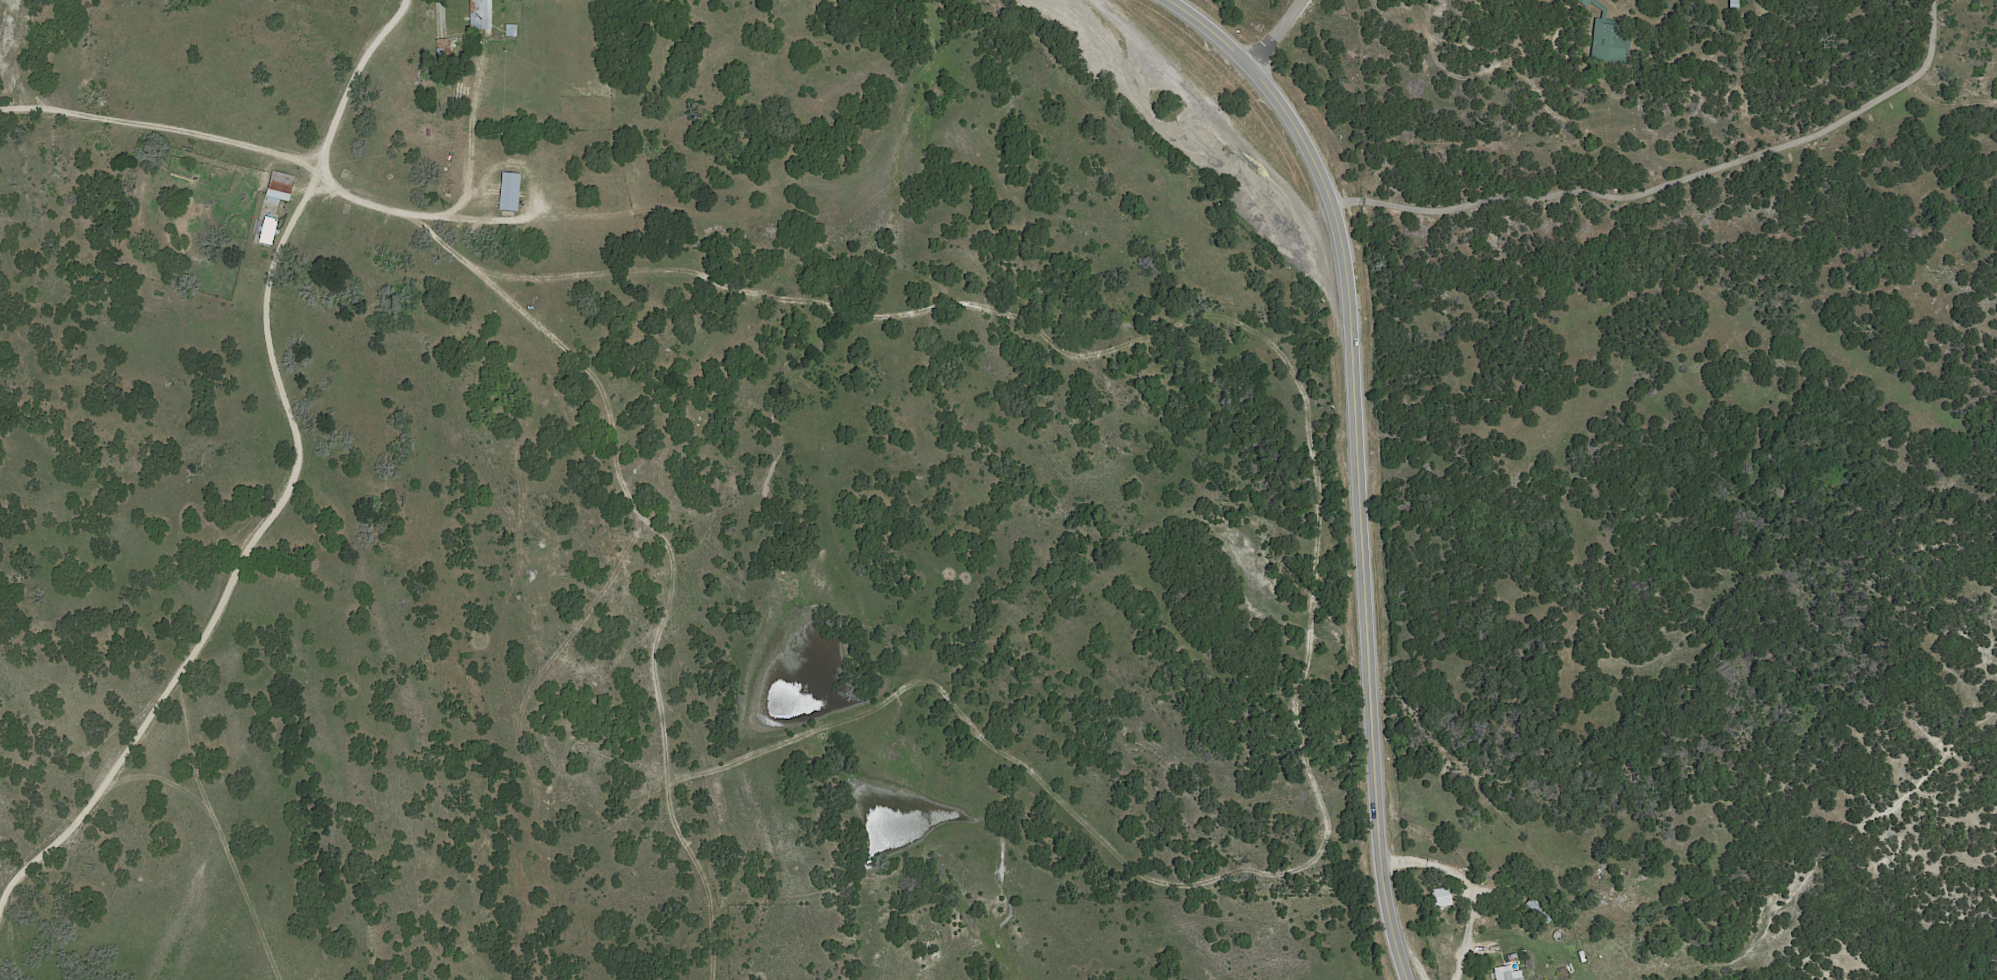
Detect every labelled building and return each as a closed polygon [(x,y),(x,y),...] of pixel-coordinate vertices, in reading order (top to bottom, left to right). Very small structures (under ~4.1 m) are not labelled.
[(471,31),(471,0),(493,0),(493,23),(493,31),(471,31)] [(1589,9),(1576,0),(1597,0),(1610,9),(1610,20),(1623,21),(1622,27),(1629,27),(1628,35),(1634,36),(1632,64),(1595,61),(1595,55),(1599,19),(1605,19),(1605,12),(1593,3),(1589,9)] [(1729,9),(1729,0),(1739,0),(1739,12),(1729,12),(1729,9)] [(508,36),(508,25),(520,25),(519,37),(508,36)] [(452,54),(440,56),(438,41),(450,39),(452,54)] [(433,58),(435,61),(426,68),(422,62),(431,56),(433,58)] [(296,182),(292,197),(269,192),(274,172),(297,177),(296,182)] [(502,211),(505,173),(524,175),(521,213),(502,211)] [(1450,895),(1452,905),(1433,907),(1430,889),(1449,886),(1450,895)] [(1611,888),(1626,888),(1626,896),(1611,896),(1611,888)] [(1547,923),(1524,904),(1530,897),(1552,916),(1547,923)] [(1559,949),(1563,957),(1552,963),(1550,958),(1556,955),(1554,951),(1559,949)] [(1520,971),(1522,979),(1495,979),(1493,969),(1511,966),(1513,972),(1520,971)]
